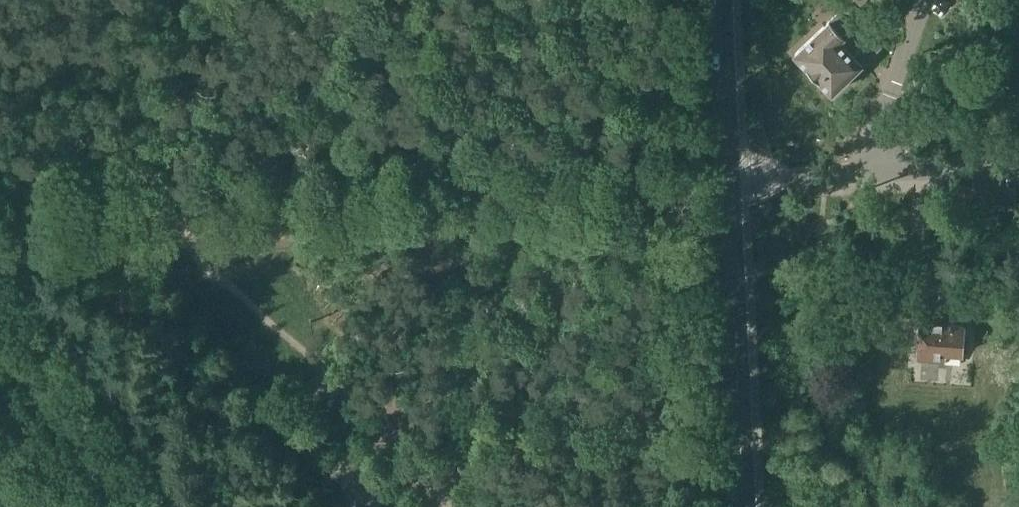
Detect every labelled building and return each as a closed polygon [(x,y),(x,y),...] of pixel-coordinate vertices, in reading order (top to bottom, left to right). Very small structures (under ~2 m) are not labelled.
[(796,52),(833,91),(881,45),(844,7),(796,52)] [(981,188),(982,209),(1018,208),(1017,186),(981,188)] [(948,318),(921,316),(919,357),(945,359),(945,353),(961,354),(963,325),(954,325),(955,323),(950,323),(950,324),(948,324),(948,318)]
